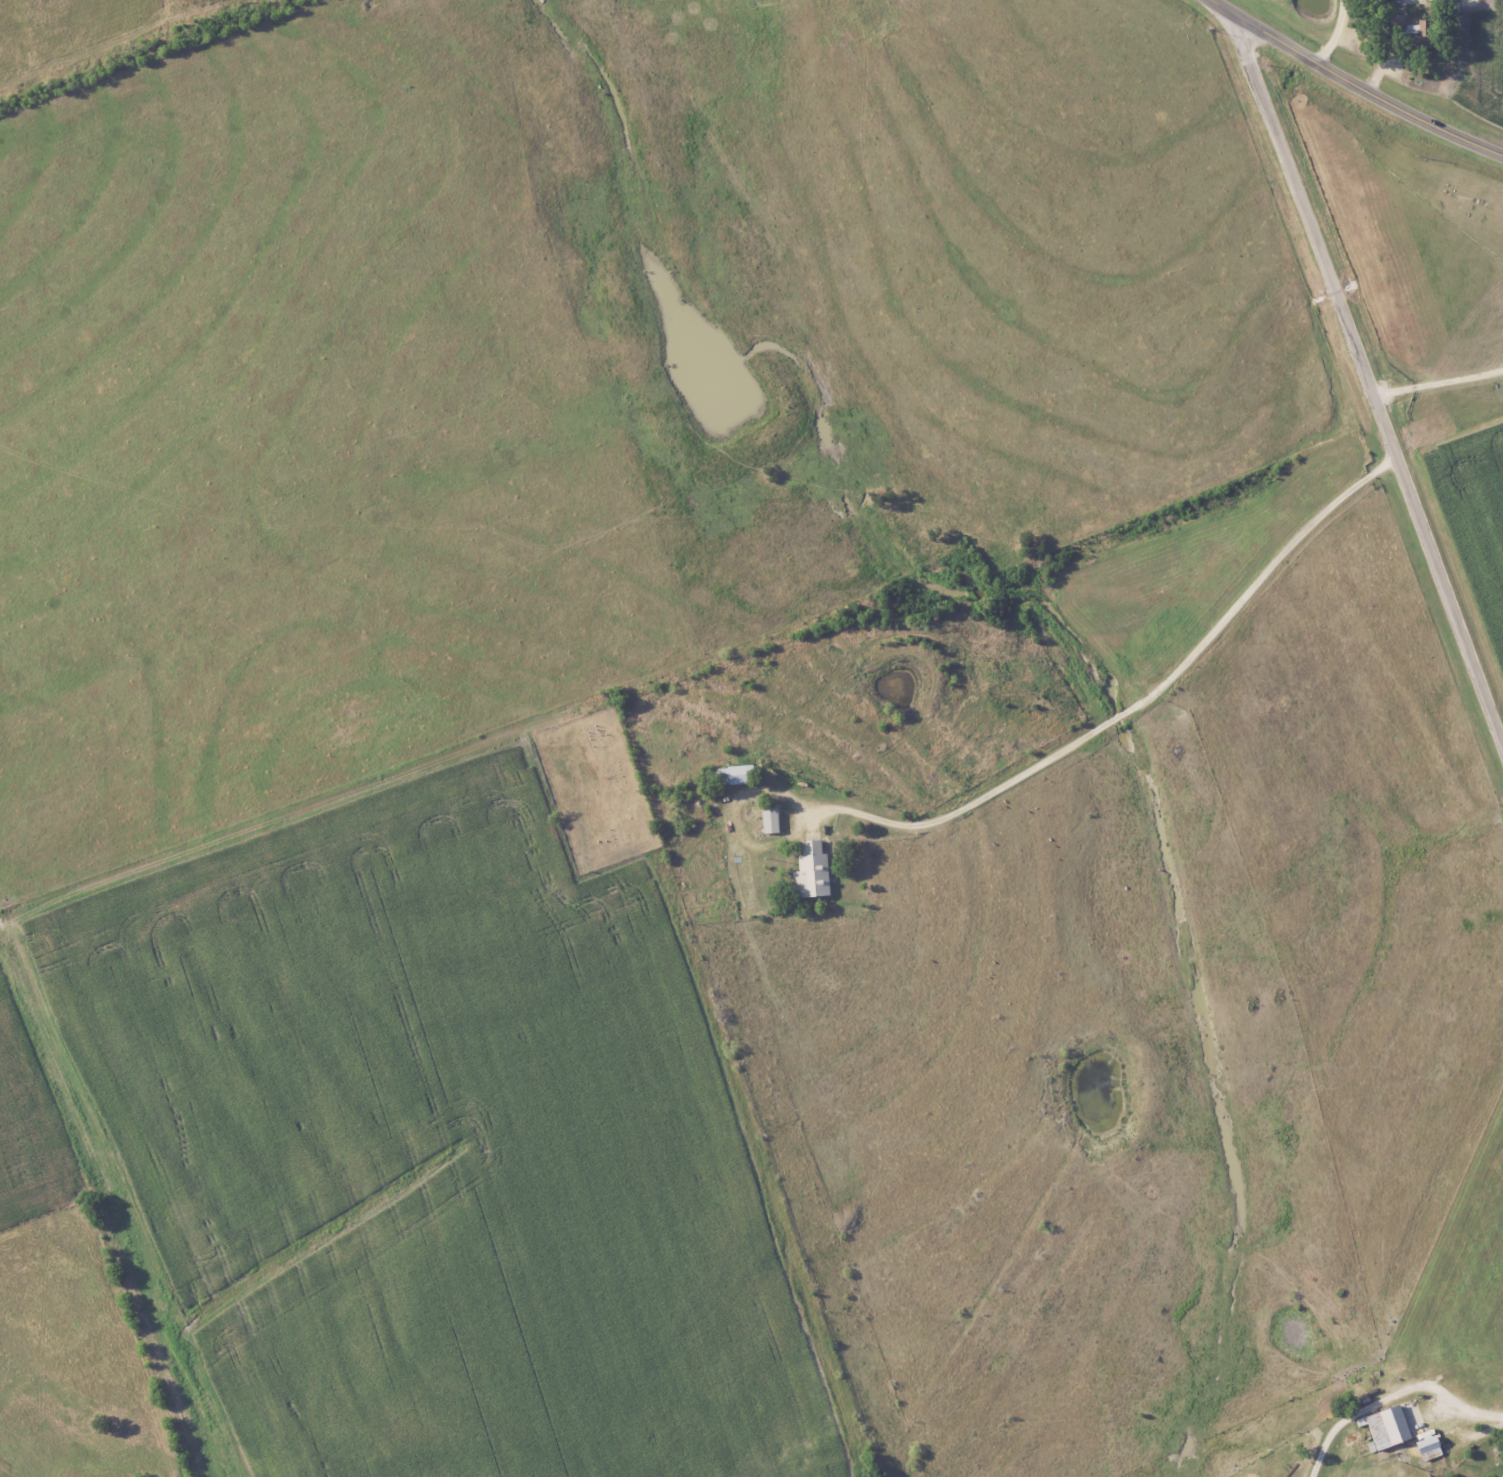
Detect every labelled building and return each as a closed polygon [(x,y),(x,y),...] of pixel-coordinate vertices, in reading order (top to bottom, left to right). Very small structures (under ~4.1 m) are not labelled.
[(1422,40),(1423,24),(1404,23),(1404,34),(1412,34),(1412,40),(1422,40)] [(761,834),(777,833),(776,803),(760,804),(761,834)] [(1363,1416),(1371,1442),(1366,1443),(1369,1452),(1409,1440),(1398,1405),(1363,1416)]
